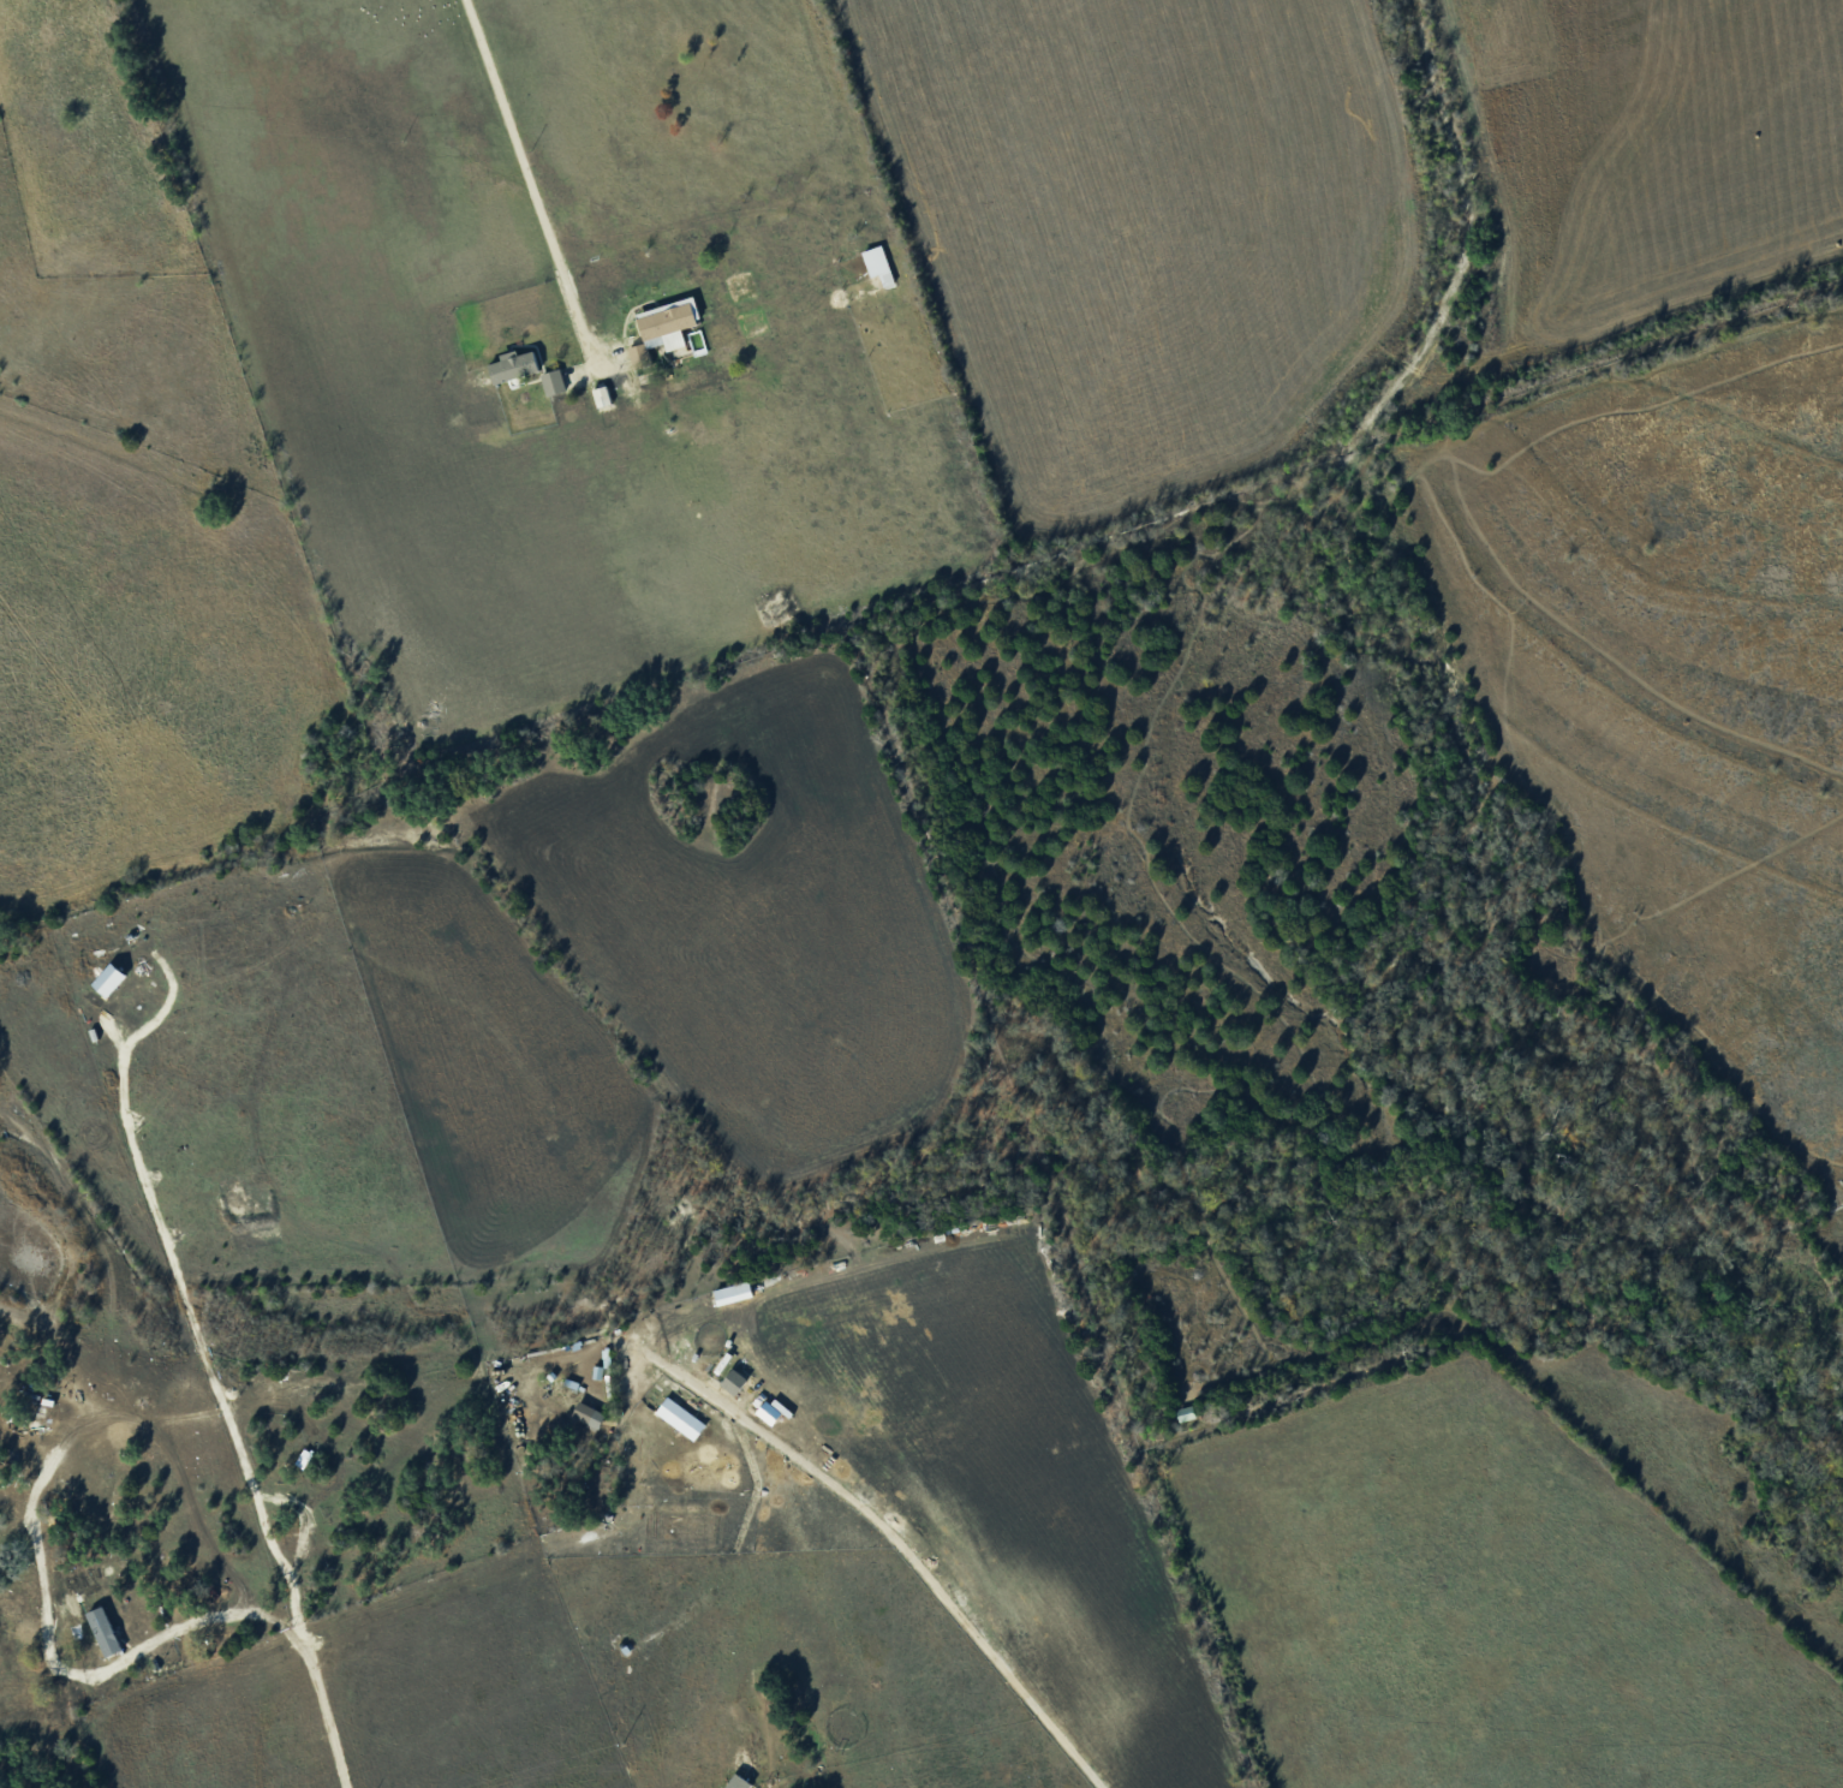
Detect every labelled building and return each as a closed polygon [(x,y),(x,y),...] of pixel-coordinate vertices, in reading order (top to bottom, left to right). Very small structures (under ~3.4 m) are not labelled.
[(879,274),(884,286),(896,282),(882,244),(862,251),(871,277),(879,274)] [(636,312),(644,342),(628,347),(633,368),(651,363),(647,348),(664,343),(666,350),(686,344),(681,328),(701,323),(694,296),(636,312)] [(540,371),(535,350),(518,354),(517,349),(500,354),(501,360),(489,363),(494,382),(540,371)] [(567,389),(560,367),(540,374),(547,395),(567,389)] [(611,403),(607,385),(592,388),(596,406),(611,403)] [(127,973),(111,961),(92,984),(108,997),(127,973)] [(717,1304),(753,1298),(750,1281),(715,1287),(717,1304)] [(722,1384),(737,1395),(749,1378),(734,1367),(722,1384)] [(707,1423),(667,1396),(655,1412),(695,1440),(707,1423)] [(782,1413),(767,1399),(756,1411),(772,1425),(782,1413)] [(599,1429),(605,1411),(578,1402),(572,1420),(599,1429)] [(87,1612),(105,1657),(123,1649),(104,1605),(87,1612)] [(721,1787),(746,1787),(729,1776),(721,1787)]
